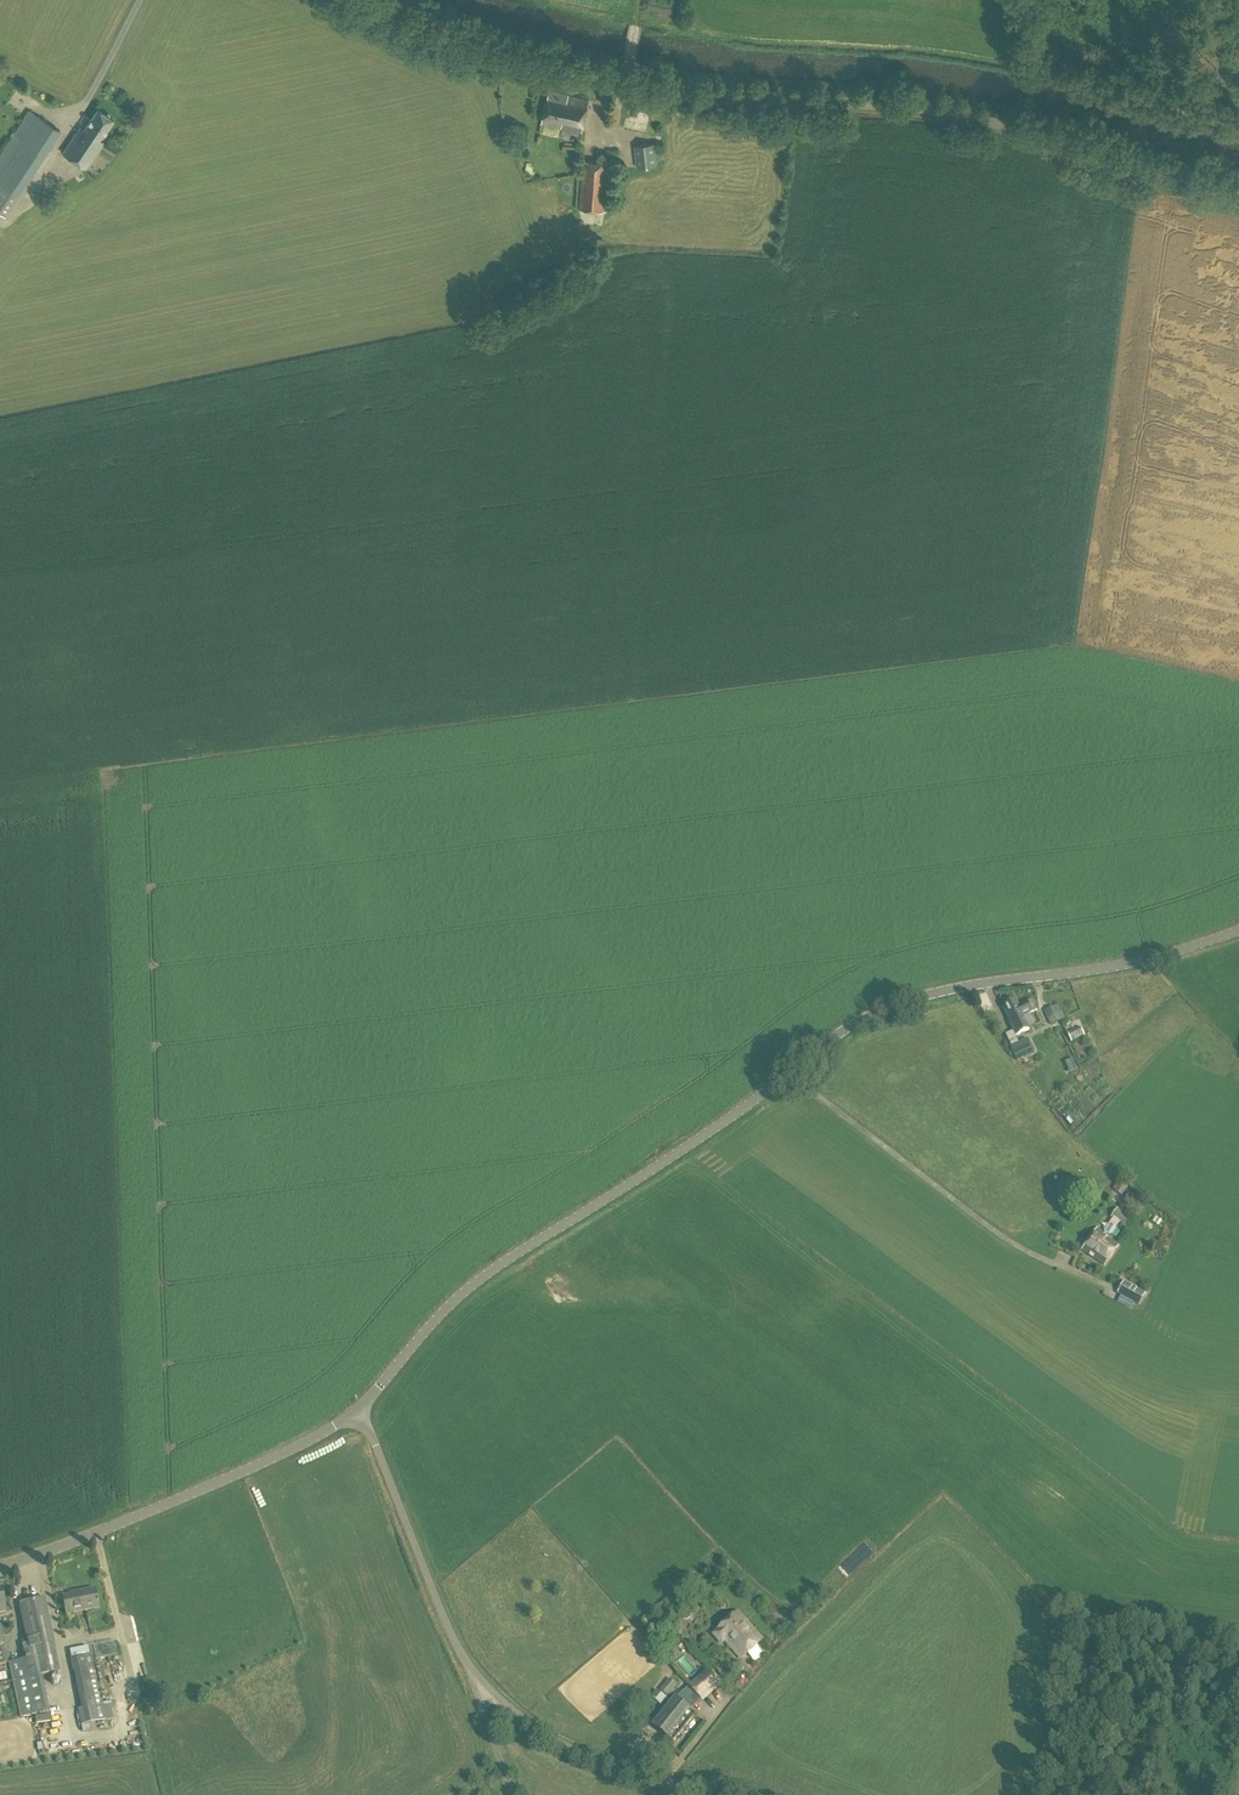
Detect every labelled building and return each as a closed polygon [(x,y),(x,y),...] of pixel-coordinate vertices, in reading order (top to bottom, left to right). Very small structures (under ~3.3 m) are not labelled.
[(582,133),(589,101),(569,96),(569,93),(550,89),(542,123),(582,133)] [(100,140),(114,119),(98,108),(84,129),(80,127),(63,152),(87,168),(104,142),(100,140)] [(13,116),(0,109),(0,137),(13,116)] [(61,131),(29,110),(0,154),(0,212),(5,216),(61,131)] [(626,128),(638,132),(643,119),(631,115),(626,128)] [(636,168),(657,166),(655,143),(634,145),(636,168)] [(606,211),(609,163),(583,161),(579,209),(606,211)] [(986,1004),(992,1000),(987,993),(981,997),(986,1004)] [(1020,1006),(1016,999),(1004,1005),(1012,1022),(1011,1023),(1017,1036),(1030,1030),(1024,1017),(1033,1012),(1028,1002),(1020,1006)] [(1051,1025),(1065,1018),(1059,1004),(1044,1011),(1051,1025)] [(1075,1031),(1078,1040),(1089,1036),(1086,1027),(1075,1031)] [(1017,1061),(1034,1053),(1027,1038),(1010,1046),(1017,1061)] [(1078,1059),(1070,1061),(1072,1070),(1080,1068),(1078,1059)] [(1111,1217),(1113,1218),(1104,1231),(1110,1236),(1119,1223),(1120,1224),(1125,1227),(1132,1218),(1118,1208),(1111,1217)] [(1104,1266),(1119,1246),(1107,1237),(1108,1236),(1098,1229),(1082,1250),(1104,1266)] [(1139,1306),(1146,1293),(1124,1281),(1117,1294),(1139,1306)] [(66,1614),(98,1608),(94,1589),(76,1593),(76,1595),(63,1597),(66,1614)] [(21,1718),(49,1712),(41,1676),(59,1673),(45,1597),(19,1603),(27,1643),(22,1645),(25,1658),(9,1662),(21,1718)] [(691,1612),(688,1609),(684,1609),(681,1612),(680,1616),(683,1619),(688,1619),(691,1617),(691,1612)] [(762,1640),(738,1612),(714,1633),(720,1639),(723,1636),(742,1658),(762,1640)] [(90,1645),(69,1649),(73,1670),(95,1666),(90,1645)] [(703,1699),(721,1683),(708,1670),(690,1685),(703,1699)] [(667,1696),(677,1684),(670,1678),(661,1690),(667,1696)] [(0,1685),(0,1690),(3,1697),(14,1693),(9,1681),(0,1685)] [(673,1741),(695,1714),(675,1697),(674,1697),(675,1698),(653,1725),(653,1724),(652,1725),(673,1741)] [(81,1709),(78,1709),(81,1725),(106,1721),(103,1706),(102,1704),(81,1709)]
